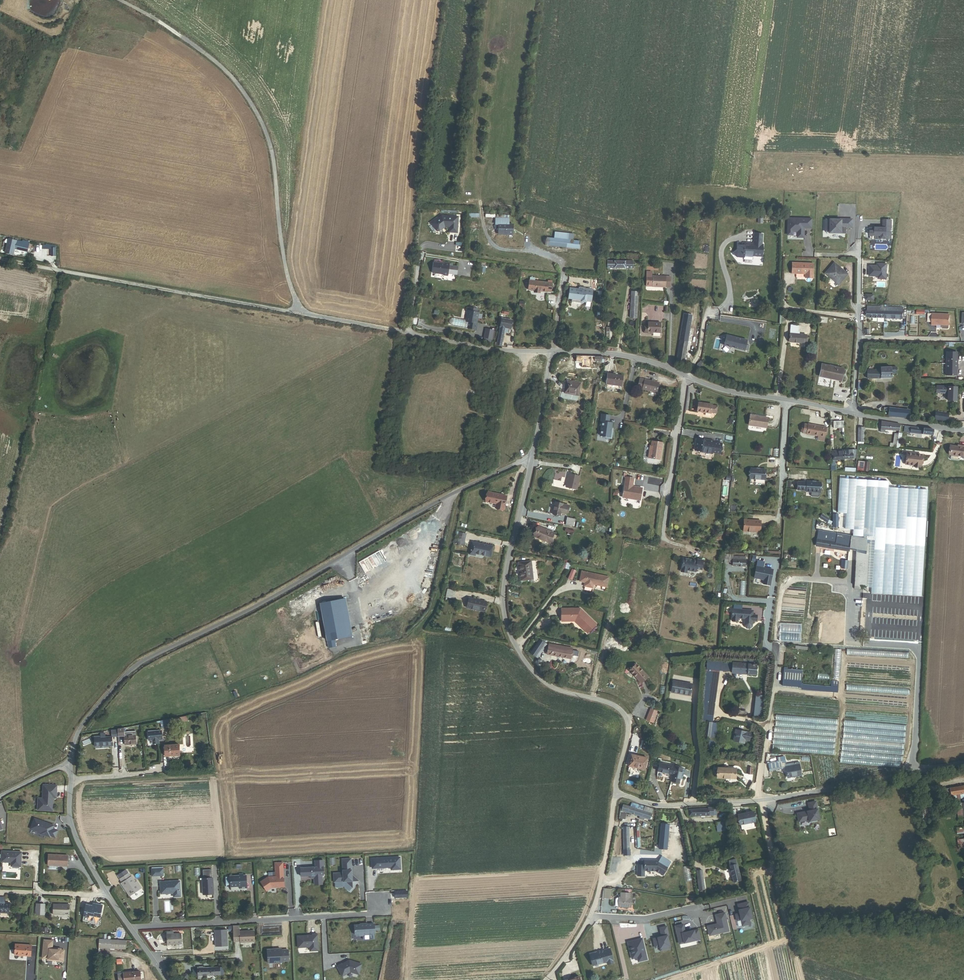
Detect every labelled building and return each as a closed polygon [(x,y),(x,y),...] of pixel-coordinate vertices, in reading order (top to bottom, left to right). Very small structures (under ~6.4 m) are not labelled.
[(437,231),(445,227),(448,227),(449,232),(458,233),(458,216),(442,216),(430,223),(437,231)] [(786,235),(792,235),(793,232),(796,232),(797,237),(804,238),(804,229),(812,229),(812,218),(787,217),(786,235)] [(828,233),(845,233),(846,229),(852,228),(853,219),(844,219),(841,218),(828,219),(825,219),(824,232),(828,233)] [(508,224),(509,219),(504,219),(496,219),(496,225),(499,225),(498,234),(513,235),(513,224),(508,224)] [(871,227),(871,240),(892,239),(891,228),(892,228),(892,220),(883,219),(884,227),(871,227)] [(572,241),(573,234),(559,232),(558,240),(572,241)] [(762,257),(763,244),(762,244),(763,234),(754,234),(753,244),(744,243),(744,246),(738,245),(737,250),(733,253),(737,258),(744,258),(744,259),(752,260),(752,256),(762,257)] [(579,250),(580,242),(572,241),(558,240),(547,238),(547,240),(543,240),(543,244),(546,244),(546,246),(579,250)] [(29,244),(30,242),(23,241),(17,240),(17,241),(8,239),(5,253),(14,255),(15,250),(28,252),(29,244)] [(633,269),(633,261),(625,261),(614,261),(614,269),(633,269)] [(457,267),(449,266),(449,264),(445,263),(445,264),(434,263),(433,273),(444,275),(447,276),(448,273),(456,275),(457,267)] [(813,278),(814,264),(792,263),(792,274),(805,274),(805,278),(813,278)] [(848,274),(834,263),(825,274),(838,285),(848,274)] [(878,280),(886,279),(887,264),(877,263),(868,264),(869,276),(878,276),(878,280)] [(652,273),(647,273),(646,286),(652,286),(661,287),(661,285),(665,285),(665,287),(670,287),(671,276),(653,276),(652,276),(652,273)] [(552,283),(529,281),(528,290),(534,290),(534,292),(540,292),(540,291),(547,292),(547,291),(551,292),(552,283)] [(586,301),(588,290),(583,289),(583,290),(573,288),(572,299),(581,301),(581,302),(586,302),(586,301)] [(878,318),(885,318),(885,311),(885,308),(881,308),(881,307),(868,306),(867,317),(878,318)] [(477,323),(478,313),(477,312),(477,309),(469,308),(469,311),(468,311),(466,321),(469,322),(468,328),(476,330),(477,323)] [(949,326),(950,314),(932,313),(932,326),(937,326),(937,325),(942,325),(942,326),(945,326),(949,326)] [(676,363),(684,365),(691,316),(683,315),(676,363)] [(506,333),(507,329),(510,329),(512,321),(501,319),(497,343),(496,342),(495,346),(501,347),(504,333),(506,333)] [(661,333),(661,323),(648,322),(648,326),(644,326),(644,333),(647,333),(653,334),(653,332),(661,333)] [(791,342),(806,343),(807,335),(798,334),(798,326),(792,325),(791,342)] [(491,339),(493,330),(486,329),(484,338),(491,339)] [(749,347),(746,346),(747,341),(726,336),(724,346),(748,351),(749,347)] [(958,352),(947,352),(945,376),(957,377),(957,369),(958,369),(959,360),(958,360),(958,352)] [(820,376),(842,380),(844,367),(822,363),(820,376)] [(892,374),(897,374),(897,367),(881,367),(881,368),(879,368),(879,370),(876,370),(870,370),(868,370),(868,378),(892,378),(892,374)] [(607,384),(623,387),(625,377),(609,374),(607,384)] [(657,393),(659,383),(640,378),(637,388),(657,393)] [(579,396),(582,383),(567,380),(566,385),(563,384),(562,390),(565,390),(564,393),(579,396)] [(958,386),(936,386),(936,394),(941,394),(941,395),(947,395),(947,403),(957,403),(958,386)] [(711,414),(712,404),(699,402),(697,411),(711,414)] [(909,417),(910,416),(910,410),(885,408),(884,415),(909,417)] [(610,416),(601,414),(599,427),(600,427),(598,437),(611,439),(613,430),(611,429),(612,423),(609,423),(610,416)] [(750,415),(748,425),(766,428),(768,418),(750,415)] [(885,433),(886,429),(899,431),(899,430),(900,425),(900,423),(882,420),(881,432),(885,433)] [(827,435),(828,427),(826,427),(808,424),(806,434),(818,436),(817,440),(824,441),(825,435),(827,435)] [(933,435),(933,429),(905,426),(904,433),(933,435)] [(721,454),(722,442),(714,441),(714,442),(703,440),(703,439),(696,439),(695,450),(702,451),(701,452),(712,454),(712,453),(721,454)] [(660,460),(662,443),(652,441),(651,446),(650,446),(648,458),(660,460)] [(961,446),(961,447),(957,446),(951,445),(949,455),(951,455),(950,459),(958,460),(958,456),(963,457),(963,458),(963,446),(961,446)] [(856,459),(856,450),(845,450),(844,451),(845,459),(856,459)] [(835,460),(845,459),(844,451),(832,451),(832,460),(835,460)] [(920,467),(922,455),(907,453),(905,465),(913,466),(913,467),(920,467)] [(751,468),(750,479),(765,480),(766,469),(751,468)] [(580,492),(583,478),(575,476),(575,475),(571,474),(568,490),(580,492)] [(632,486),(634,478),(626,477),(622,498),(640,500),(642,488),(632,486)] [(864,479),(843,478),(840,527),(861,529),(864,479)] [(820,493),(821,482),(806,481),(797,481),(797,491),(806,491),(806,492),(810,493),(810,495),(811,497),(818,497),(819,495),(819,493),(820,493)] [(922,597),(928,490),(866,486),(863,530),(853,529),(853,536),(851,536),(851,538),(851,540),(837,538),(838,536),(838,534),(836,533),(819,530),(816,545),(856,552),(854,589),(860,589),(861,585),(864,586),(866,536),(870,537),(874,537),(871,593),(922,597)] [(504,509),(507,496),(488,492),(486,502),(496,504),(495,508),(504,509)] [(570,515),(571,508),(557,505),(554,516),(562,518),(562,516),(567,517),(570,515)] [(822,513),(819,518),(826,523),(829,519),(822,513)] [(575,529),(577,521),(569,519),(567,527),(575,529)] [(744,519),(743,531),(760,533),(761,521),(744,519)] [(536,536),(552,544),(558,532),(541,524),(536,536)] [(458,546),(465,547),(467,535),(460,534),(458,546)] [(477,555),(493,558),(494,547),(473,543),(470,555),(477,557),(477,555)] [(746,561),(754,561),(754,556),(746,556),(746,557),(733,557),(734,554),(725,554),(725,563),(732,563),(732,567),(745,567),(746,561)] [(701,570),(703,560),(697,559),(697,561),(683,558),(681,571),(687,573),(687,570),(696,572),(696,569),(701,570)] [(530,580),(536,579),(533,561),(520,563),(523,585),(530,584),(530,580)] [(764,562),(757,561),(753,577),(763,578),(763,584),(771,585),(773,569),(763,567),(764,562)] [(607,587),(609,577),(582,571),(579,581),(585,583),(584,586),(592,588),(593,584),(607,587)] [(448,598),(456,600),(458,592),(450,591),(448,598)] [(468,608),(485,611),(487,600),(470,597),(468,608)] [(345,599),(320,603),(327,641),(334,639),(352,636),(345,599)] [(596,624),(580,609),(561,609),(561,622),(575,621),(575,622),(578,619),(585,626),(582,629),(587,633),(596,624)] [(752,616),(752,612),(732,610),(732,622),(737,622),(738,620),(738,619),(745,620),(744,626),(746,629),(749,629),(752,627),(752,622),(756,622),(757,616),(752,616)] [(585,626),(578,619),(575,622),(582,629),(585,626)] [(334,639),(327,641),(328,648),(336,646),(334,639)] [(529,654),(535,658),(545,643),(539,639),(529,654)] [(569,658),(571,648),(549,644),(547,655),(569,658)] [(713,723),(712,723),(719,672),(732,672),(733,660),(708,658),(704,689),(702,721),(704,722),(703,724),(706,724),(704,739),(711,740),(713,723)] [(747,675),(755,675),(756,665),(754,665),(755,661),(733,659),(733,660),(732,672),(747,674),(747,675)] [(642,684),(649,678),(637,666),(631,672),(642,684)] [(801,671),(784,670),(782,686),(800,688),(801,671)] [(672,692),(690,695),(692,684),(674,681),(672,692)] [(753,717),(760,718),(762,695),(756,695),(753,717)] [(646,720),(652,722),(657,711),(650,708),(646,720)] [(162,729),(176,726),(175,724),(175,719),(157,722),(158,727),(161,726),(162,729)] [(125,745),(136,745),(136,732),(124,733),(124,729),(117,730),(118,738),(124,737),(125,745)] [(95,747),(113,746),(113,738),(118,738),(117,730),(112,731),(112,737),(106,737),(106,734),(95,734),(95,737),(94,737),(95,747)] [(749,741),(750,733),(736,730),(733,741),(744,743),(745,740),(749,741)] [(159,741),(162,741),(162,731),(148,731),(149,742),(153,741),(153,744),(159,744),(159,741)] [(165,757),(179,756),(179,745),(165,746),(165,757)] [(629,767),(645,770),(648,758),(631,754),(629,767)] [(771,771),(784,768),(784,766),(787,765),(786,762),(780,763),(769,765),(771,771)] [(658,772),(672,775),(674,767),(660,763),(658,772)] [(790,779),(803,776),(800,766),(788,768),(790,779)] [(671,781),(680,783),(683,769),(674,767),(672,775),(671,781)] [(718,778),(736,779),(736,769),(719,768),(718,778)] [(963,797),(963,785),(950,788),(952,800),(963,797)] [(943,801),(952,800),(950,788),(941,789),(943,801)] [(56,800),(57,790),(43,790),(43,803),(38,803),(38,815),(53,816),(54,803),(54,800),(56,800)] [(820,820),(816,801),(807,802),(808,810),(796,813),(798,823),(808,820),(808,822),(820,820)] [(630,807),(643,811),(645,806),(631,802),(630,807)] [(624,812),(650,820),(653,809),(645,806),(643,811),(630,807),(623,804),(621,811),(624,812)] [(714,816),(714,815),(714,808),(714,807),(708,808),(708,809),(690,810),(690,817),(714,816)] [(754,824),(751,810),(736,813),(740,828),(754,824)] [(54,829),(34,822),(31,832),(41,836),(41,837),(50,840),(50,839),(55,841),(58,834),(53,832),(54,829)] [(718,832),(726,831),(725,822),(717,823),(718,832)] [(21,870),(22,856),(2,854),(1,865),(11,866),(11,869),(21,870)] [(401,857),(371,858),(372,869),(391,868),(391,871),(401,870),(401,857)] [(660,862),(659,861),(645,861),(645,871),(656,871),(658,871),(658,872),(664,876),(671,863),(662,857),(660,862)] [(48,868),(68,870),(68,859),(49,858),(48,868)] [(332,882),(344,881),(351,887),(357,881),(350,875),(349,870),(350,870),(349,858),(341,859),(341,873),(332,873),(332,882)] [(734,883),(742,881),(736,859),(732,860),(729,861),(734,883)] [(298,868),(299,876),(309,875),(312,875),(312,878),(312,884),(320,884),(319,875),(321,875),(321,867),(322,867),(321,860),(313,860),(313,867),(298,868)] [(273,876),(266,877),(258,881),(264,890),(269,887),(274,887),(274,885),(276,885),(277,886),(282,885),(280,862),(273,863),(273,876)] [(699,891),(705,890),(703,871),(697,871),(699,891)] [(136,882),(132,876),(131,877),(128,874),(120,879),(122,883),(121,883),(129,896),(141,888),(137,881),(136,882)] [(246,888),(246,875),(242,876),(242,874),(239,874),(239,876),(230,876),(225,877),(226,887),(230,887),(240,886),(240,888),(246,888)] [(213,894),(212,878),(202,878),(203,894),(213,894)] [(180,896),(180,881),(160,882),(161,894),(173,893),(174,897),(180,896)] [(629,898),(629,893),(619,893),(619,897),(617,897),(617,899),(616,907),(630,908),(630,898),(629,898)] [(749,902),(736,904),(741,921),(743,927),(750,925),(752,917),(749,902)] [(8,913),(9,903),(5,903),(0,903),(0,912),(8,913)] [(91,917),(102,919),(104,907),(95,905),(94,907),(88,905),(86,918),(90,919),(91,917)] [(54,915),(70,916),(71,906),(54,906),(54,915)] [(717,924),(707,925),(710,936),(729,930),(725,913),(715,915),(717,924)] [(360,925),(353,925),(354,935),(357,934),(358,936),(362,936),(363,934),(366,934),(373,933),(373,924),(366,924),(360,924),(360,925)] [(684,924),(674,926),(676,932),(679,943),(683,942),(697,941),(701,940),(698,930),(695,930),(685,931),(684,924)] [(240,942),(253,942),(253,931),(239,931),(238,925),(231,925),(232,942),(240,941),(240,942)] [(666,926),(659,929),(660,935),(657,937),(659,950),(661,951),(671,949),(669,934),(666,926)] [(226,945),(225,929),(212,930),(213,946),(226,945)] [(166,944),(181,943),(180,933),(172,934),(172,931),(166,931),(166,934),(166,944)] [(316,951),(315,934),(311,934),(311,935),(307,936),(305,936),(296,936),(296,947),(308,947),(308,951),(316,951)] [(642,938),(627,942),(631,958),(636,958),(637,962),(647,960),(642,938)] [(52,941),(43,940),(42,958),(47,961),(63,962),(64,950),(52,947),(52,941)] [(124,941),(96,940),(96,948),(123,950),(124,941)] [(32,948),(16,946),(15,957),(31,958),(32,948)] [(611,958),(612,958),(609,947),(589,952),(592,964),(605,960),(606,963),(612,961),(611,958)] [(265,951),(266,963),(274,963),(274,961),(280,961),(287,961),(286,950),(279,950),(279,949),(273,949),(274,951),(265,951)] [(361,965),(348,961),(347,961),(347,962),(345,963),(345,962),(340,965),(340,964),(336,967),(341,976),(349,972),(358,975),(361,965)] [(206,976),(220,975),(220,968),(203,969),(199,969),(197,969),(197,979),(207,978),(206,976)] [(138,969),(122,970),(123,979),(139,979),(138,969)]
